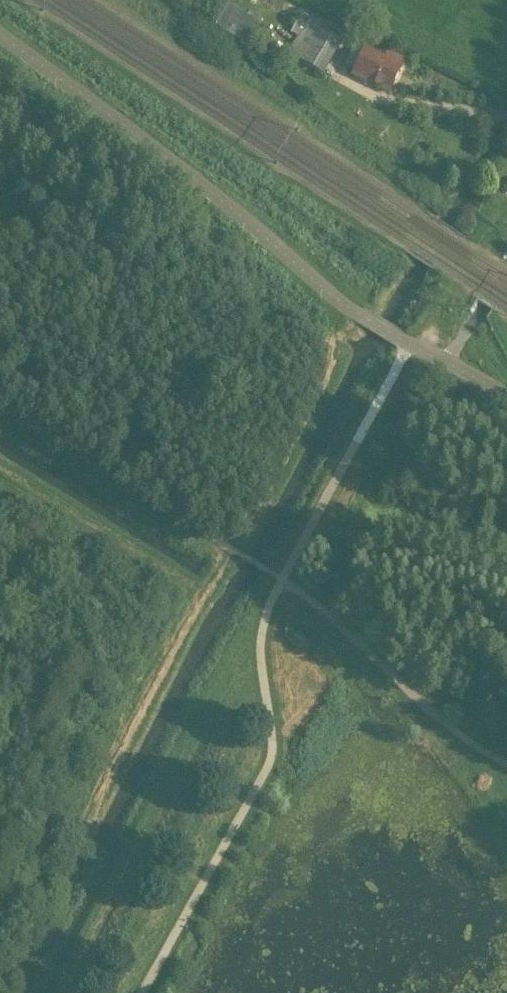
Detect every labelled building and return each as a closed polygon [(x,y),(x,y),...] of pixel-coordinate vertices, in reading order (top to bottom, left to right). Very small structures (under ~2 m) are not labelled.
[(253,32),(262,30),(258,14),(248,16),(229,4),(215,25),(245,44),(253,32)] [(322,75),(341,41),(322,31),(324,27),(302,14),(291,32),(298,36),(287,55),(322,75)] [(276,60),(283,47),(273,42),(266,55),(276,60)] [(353,45),(342,67),(355,73),(353,76),(389,93),(402,66),(401,66),(403,61),(389,54),(386,59),(366,50),(365,51),(353,45)]
